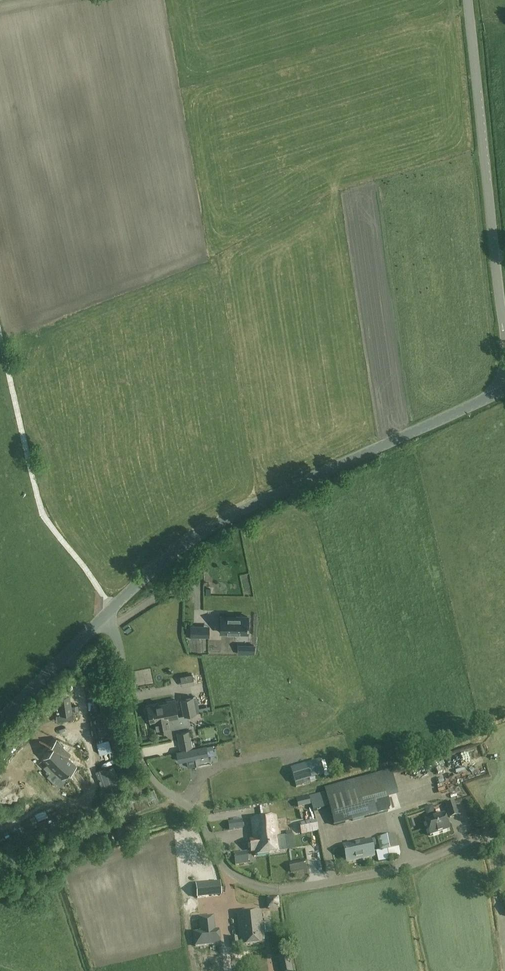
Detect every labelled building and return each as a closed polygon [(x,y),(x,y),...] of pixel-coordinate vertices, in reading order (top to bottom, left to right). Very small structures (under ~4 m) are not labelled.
[(240,590),(237,582),(230,585),(233,592),(240,590)] [(239,633),(247,633),(247,631),(247,626),(248,626),(248,623),(247,623),(247,617),(221,616),(221,632),(239,633)] [(199,637),(205,637),(205,627),(200,627),(192,626),(192,636),(199,637)] [(254,654),(254,646),(238,645),(238,653),(254,654)] [(182,686),(193,683),(191,674),(180,676),(182,686)] [(57,697),(59,715),(71,714),(69,696),(57,697)] [(193,697),(180,699),(183,715),(200,712),(197,697),(194,698),(193,697)] [(151,722),(155,721),(157,731),(186,725),(184,715),(178,716),(175,699),(167,701),(168,703),(148,707),(148,708),(145,710),(147,719),(150,721),(151,722)] [(180,748),(192,746),(189,730),(177,733),(180,748)] [(50,748),(42,757),(48,763),(44,766),(50,772),(54,769),(62,777),(76,764),(64,752),(66,749),(56,739),(49,747),(50,748)] [(206,746),(176,751),(178,761),(195,757),(197,766),(209,763),(206,746)] [(476,747),(462,752),(466,766),(481,761),(476,747)] [(320,760),(291,768),(295,783),(324,775),(325,777),(329,776),(326,766),(322,767),(320,760)] [(214,767),(195,784),(199,788),(218,771),(214,767)] [(334,827),(378,814),(389,811),(389,810),(391,809),(388,800),(399,796),(392,772),(353,783),(353,784),(335,789),(308,796),(313,811),(329,807),(334,827)] [(128,785),(133,797),(144,793),(139,781),(128,785)] [(149,790),(144,796),(151,801),(155,795),(149,790)] [(455,802),(454,802),(446,805),(450,818),(459,815),(455,802)] [(449,829),(444,814),(425,820),(430,836),(449,829)] [(249,840),(251,852),(255,852),(255,855),(287,851),(285,836),(278,837),(275,815),(251,819),(253,834),(253,839),(249,840)] [(315,819),(299,823),(301,835),(318,831),(315,819)] [(381,850),(398,846),(395,833),(378,838),(380,850),(381,850)] [(374,856),(370,839),(343,845),(346,862),(374,856)] [(247,852),(233,854),(234,866),(248,864),(247,852)] [(307,869),(304,859),(288,863),(290,873),(307,869)] [(261,911),(236,914),(240,946),(264,944),(261,911)] [(199,918),(200,932),(193,933),(195,946),(220,944),(218,930),(214,930),(213,916),(199,918)] [(238,937),(230,937),(231,947),(238,946),(238,937)] [(278,957),(281,970),(292,970),(288,955),(278,957)]
